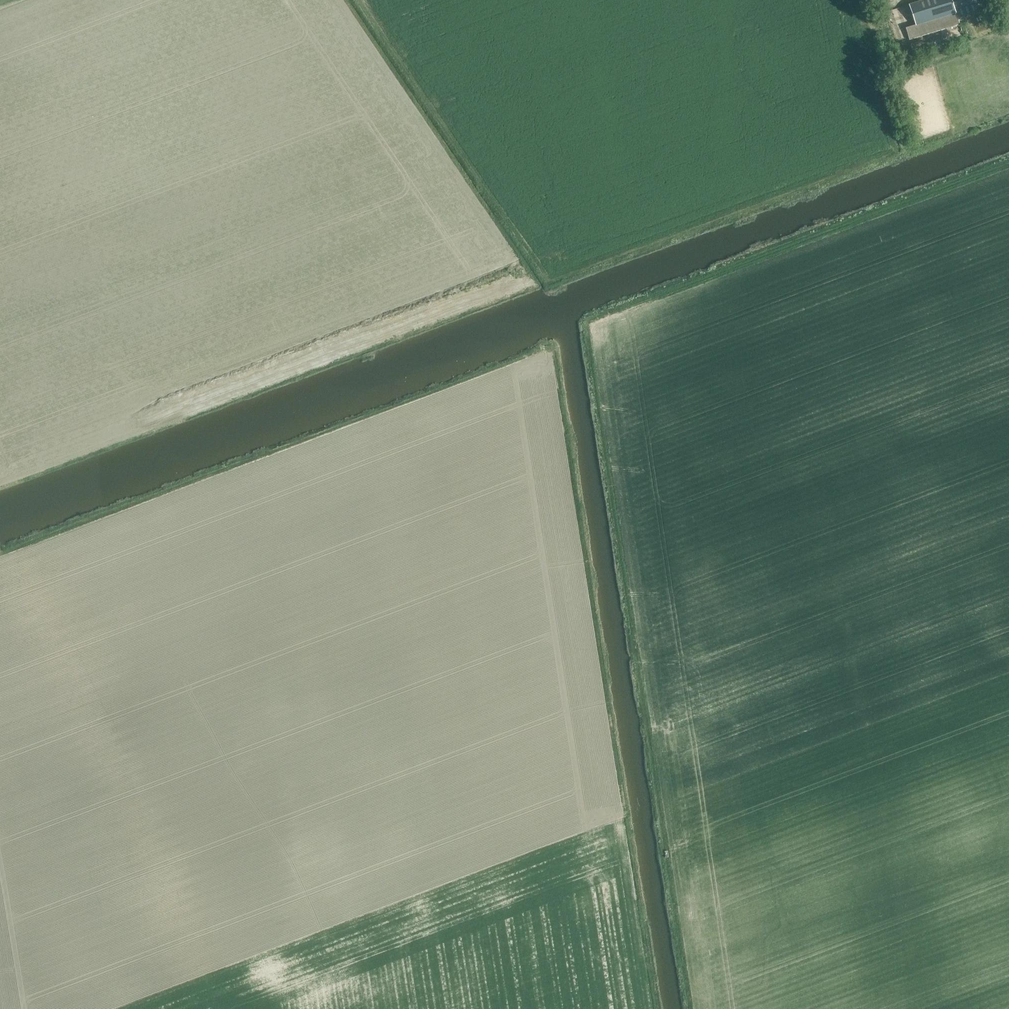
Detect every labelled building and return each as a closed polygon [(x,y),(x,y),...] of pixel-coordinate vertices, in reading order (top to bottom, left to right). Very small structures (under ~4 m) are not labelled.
[(909,39),(959,24),(956,11),(976,4),(975,0),(927,0),(909,6),(914,23),(905,26),(909,39)]
